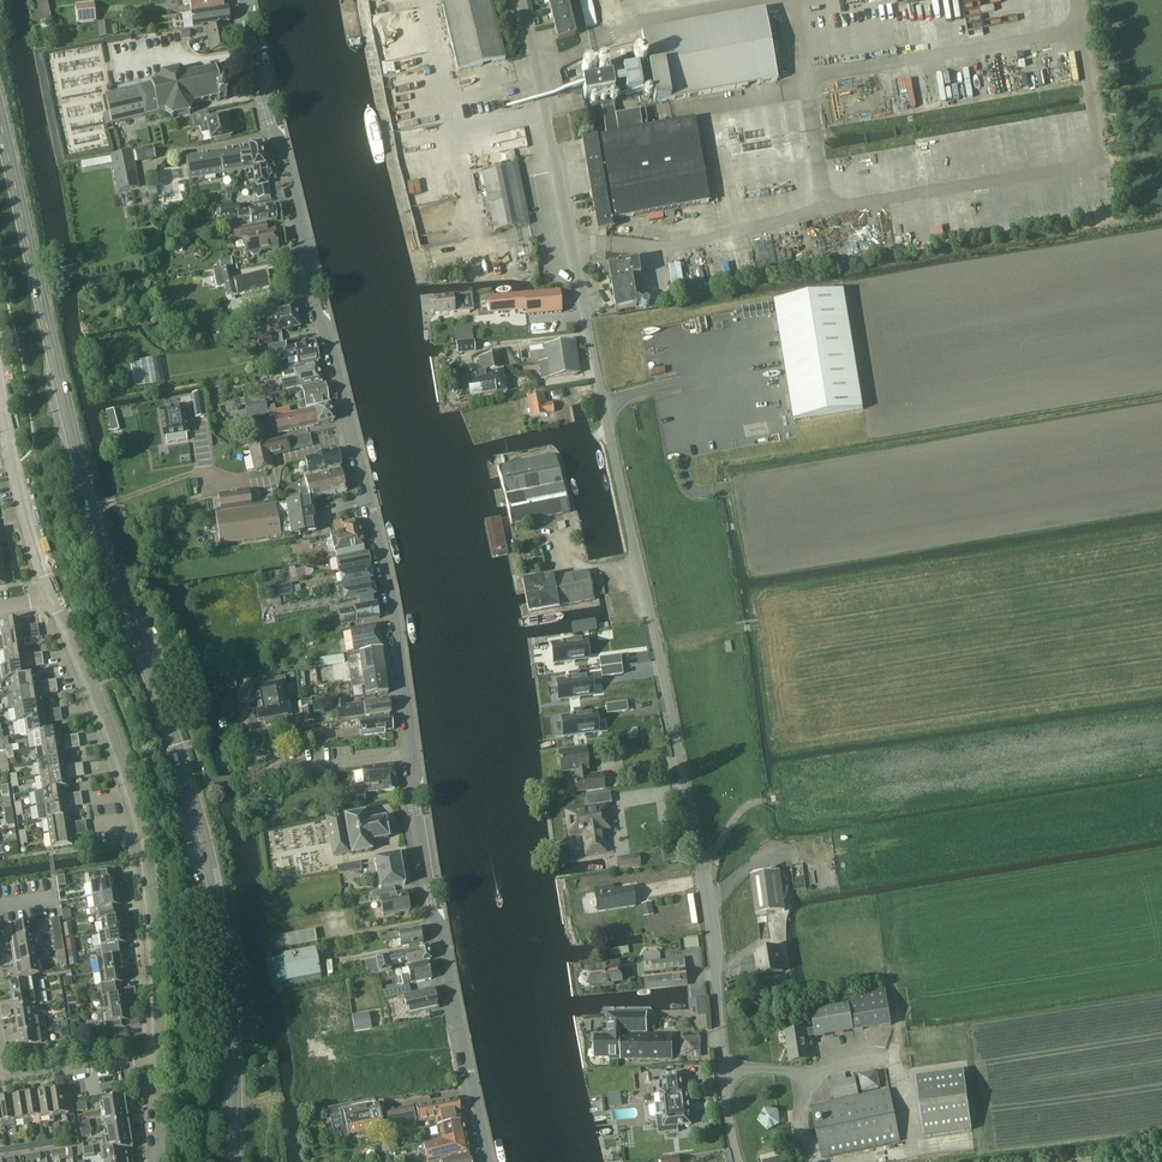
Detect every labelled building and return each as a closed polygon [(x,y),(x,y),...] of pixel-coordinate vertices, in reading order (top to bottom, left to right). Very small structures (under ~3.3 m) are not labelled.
[(42,22),(52,20),(48,0),(38,0),(42,22)] [(223,0),(190,0),(191,13),(225,8),(223,0)] [(506,60),(491,0),(467,0),(443,6),(459,71),(506,60)] [(551,11),(568,7),(567,0),(548,0),(551,11)] [(604,17),(631,11),(629,0),(617,0),(601,3),(604,17)] [(96,21),(94,3),(76,5),(77,23),(96,21)] [(572,21),(568,7),(551,11),(554,26),(572,21)] [(230,21),(228,8),(225,8),(191,13),(193,27),(217,24),(230,21)] [(667,101),(777,81),(765,11),(642,32),(644,41),(638,42),(640,56),(646,55),(649,69),(623,74),(627,96),(642,93),(653,91),(654,93),(665,91),(667,101)] [(576,36),(572,21),(554,26),(558,41),(576,36)] [(112,36),(111,23),(99,24),(100,37),(112,36)] [(211,51),(230,47),(225,24),(206,28),(211,51)] [(181,30),(181,38),(190,37),(189,30),(181,30)] [(226,99),(224,88),(225,88),(223,78),(221,78),(218,65),(209,67),(210,71),(204,72),(204,71),(202,71),(203,73),(196,74),(196,72),(194,73),(194,74),(189,75),(188,70),(182,72),(180,70),(180,69),(178,69),(178,70),(163,74),(163,73),(161,73),(162,74),(161,76),(154,77),(154,79),(117,87),(119,92),(114,93),(111,94),(105,95),(109,113),(103,114),(105,125),(164,112),(165,112),(172,117),(172,118),(174,117),(173,116),(189,113),(189,114),(190,114),(190,113),(191,110),(197,109),(196,104),(201,103),(202,104),(203,104),(203,102),(209,101),(210,102),(211,102),(211,100),(218,99),(219,101),(220,101),(220,100),(225,99),(225,100),(226,99)] [(710,202),(695,119),(642,128),(639,112),(616,116),(612,95),(614,95),(611,80),(583,85),(585,100),(601,97),(605,125),(596,130),(597,135),(582,137),(594,207),(591,208),(591,209),(592,214),(595,213),(598,230),(613,228),(611,219),(710,202)] [(665,91),(654,93),(655,103),(667,101),(665,91)] [(201,133),(209,132),(211,141),(231,137),(226,116),(209,119),(208,112),(190,115),(193,129),(200,128),(201,133)] [(134,150),(137,163),(156,160),(153,146),(134,150)] [(261,146),(239,149),(243,171),(250,170),(251,172),(254,171),(253,169),(265,167),(264,167),(261,146)] [(186,158),(190,180),(243,171),(239,149),(186,158)] [(112,163),(112,164),(118,192),(140,188),(133,152),(110,156),(110,155),(82,161),(83,168),(112,163)] [(269,179),(272,176),(271,168),(266,166),(264,167),(265,167),(253,169),(254,171),(251,172),(251,174),(254,174),(260,202),(271,200),(267,179),(269,179)] [(483,173),(493,219),(495,231),(530,224),(518,166),(483,173)] [(158,196),(157,187),(150,188),(151,197),(158,196)] [(240,213),(239,207),(220,210),(221,218),(238,216),(239,220),(251,218),(252,225),(278,220),(275,205),(249,210),(249,211),(240,213)] [(267,224),(234,230),(236,240),(244,239),(245,241),(243,243),(244,247),(246,248),(247,254),(251,253),(252,255),(255,257),(260,256),(262,253),(261,251),(279,248),(275,229),(268,231),(267,224)] [(232,265),(231,257),(219,260),(221,267),(232,265)] [(638,298),(634,277),(640,276),(637,260),(609,265),(608,262),(605,263),(598,264),(610,284),(611,283),(616,310),(636,306),(642,305),(644,308),(647,308),(650,306),(650,303),(649,300),(645,300),(643,301),(638,298)] [(217,287),(225,286),(224,282),(234,279),(232,268),(214,272),(217,287)] [(267,272),(234,279),(224,282),(225,286),(228,297),(231,297),(231,299),(235,298),(234,296),(270,287),(269,282),(274,281),(272,275),(268,276),(267,272)] [(498,296),(488,297),(489,314),(525,311),(526,316),(562,313),(560,291),(515,295),(498,296)] [(795,421),(864,410),(845,291),(776,302),(795,421)] [(437,314),(470,310),(469,295),(435,299),(437,314)] [(271,309),(276,332),(300,327),(296,302),(273,306),(272,300),(251,304),(252,312),(271,309)] [(273,344),(272,334),(263,336),(264,345),(273,344)] [(457,353),(475,351),(474,340),(456,342),(457,353)] [(267,347),(247,351),(247,352),(248,355),(266,351),(269,363),(287,359),(289,367),(318,361),(320,361),(319,358),(315,342),(285,348),(284,344),(267,348),(267,347)] [(551,378),(579,374),(575,342),(546,346),(549,361),(541,362),(543,374),(550,373),(551,378)] [(546,346),(530,348),(532,363),(541,362),(549,361),(546,346)] [(482,373),(479,373),(482,391),(483,396),(507,391),(503,368),(501,369),(498,353),(480,357),(482,373)] [(160,357),(130,361),(134,387),(165,382),(160,357)] [(289,369),(279,371),(281,382),(283,391),(302,387),(323,383),(319,363),(318,363),(318,361),(289,367),(289,369)] [(456,378),(455,378),(459,400),(483,396),(482,391),(479,373),(475,374),(473,367),(467,368),(466,367),(454,369),(456,378)] [(302,388),(306,407),(307,407),(308,411),(314,410),(330,406),(329,402),(325,383),(323,384),(323,383),(302,387),(302,388)] [(279,386),(269,388),(270,395),(280,393),(279,386)] [(554,397),(562,396),(561,389),(553,390),(554,397)] [(203,392),(192,394),(196,418),(207,416),(203,392)] [(547,414),(553,412),(552,404),(545,405),(543,394),(528,396),(532,417),(547,414)] [(265,395),(244,399),(249,420),(269,415),(267,406),(265,395)] [(227,403),(227,404),(229,410),(230,410),(234,412),(239,411),(241,407),(246,406),(245,400),(227,403)] [(185,405),(159,409),(163,438),(189,434),(185,405)] [(275,405),(267,406),(269,415),(269,417),(275,415),(290,412),(289,408),(276,410),(275,405)] [(330,406),(314,410),(317,425),(331,422),(334,421),(330,406)] [(290,412),(275,415),(278,428),(279,433),(317,425),(314,410),(308,411),(297,413),(290,415),(290,412)] [(116,417),(108,419),(111,432),(119,430),(116,417)] [(316,432),(318,442),(331,439),(329,429),(316,432)] [(312,446),(310,434),(251,447),(253,457),(246,458),(249,470),(256,469),(256,471),(273,468),(270,456),(290,451),(312,446)] [(304,475),(305,475),(309,474),(310,474),(313,473),(314,475),(317,474),(316,472),(341,466),(338,451),(306,459),(308,467),(302,468),(304,475)] [(512,524),(571,512),(555,456),(498,468),(512,524)] [(311,499),(347,491),(341,466),(316,472),(317,474),(314,475),(313,473),(310,474),(309,474),(305,475),(311,499)] [(221,511),(252,506),(249,490),(219,495),(221,511)] [(313,500),(290,504),(279,505),(284,536),(292,535),(292,539),(318,535),(313,500)] [(279,505),(248,510),(252,541),(284,536),(279,505)] [(216,514),(221,545),(252,541),(248,510),(216,514)] [(493,558),(509,554),(500,517),(484,521),(493,558)] [(341,521),(334,522),(336,533),(361,528),(359,520),(342,523),(341,521)] [(329,557),(326,558),(327,561),(330,560),(366,553),(362,537),(361,528),(336,533),(331,535),(332,539),(327,540),(330,553),(328,553),(329,557)] [(537,549),(529,550),(530,559),(538,557),(537,549)] [(366,553),(330,560),(332,568),(339,570),(339,572),(341,572),(368,566),(371,566),(368,552),(366,553)] [(368,566),(341,572),(343,584),(344,586),(370,581),(373,580),(371,570),(369,571),(368,566)] [(296,567),(290,568),(291,570),(292,578),(302,577),(314,574),(313,570),(305,567),(300,568),(296,569),(296,567)] [(588,569),(525,581),(531,612),(594,600),(593,597),(589,573),(588,569)] [(593,597),(604,595),(600,571),(589,573),(593,597)] [(294,581),(272,585),(274,596),(296,592),(295,585),(294,581)] [(343,584),(337,585),(339,594),(340,603),(361,599),(362,607),(375,604),(374,597),(376,597),(374,587),(372,588),(370,581),(344,586),(343,584)] [(302,583),(295,585),(296,592),(303,590),(302,583)] [(281,596),(272,598),(273,605),(282,603),(281,596)] [(362,607),(339,611),(341,626),(361,622),(377,619),(380,618),(377,604),(375,604),(362,607)] [(636,609),(613,612),(614,619),(637,616),(636,609)] [(275,622),(273,613),(264,614),(266,624),(275,622)] [(27,633),(26,627),(21,627),(20,619),(0,622),(0,637),(27,633)] [(595,619),(572,623),(573,633),(573,635),(597,631),(597,629),(595,619)] [(378,625),(353,630),(350,630),(354,652),(382,647),(378,625)] [(0,637),(0,652),(4,651),(25,648),(23,640),(28,639),(27,633),(0,637)] [(560,643),(552,644),(555,663),(565,662),(565,664),(575,662),(575,660),(588,658),(585,640),(563,643),(563,641),(560,641),(560,643)] [(25,648),(4,651),(6,665),(31,661),(30,655),(26,656),(25,648)] [(383,650),(348,657),(349,667),(334,670),(336,684),(351,682),(363,680),(363,677),(367,676),(367,674),(385,672),(383,650)] [(344,655),(320,658),(321,665),(345,662),(344,655)] [(620,656),(600,659),(601,667),(602,667),(602,668),(621,665),(620,664),(621,664),(620,656)] [(6,665),(1,667),(4,680),(11,679),(29,676),(28,668),(32,668),(31,661),(6,665)] [(602,668),(601,669),(603,677),(623,674),(622,666),(621,666),(621,665),(602,668)] [(222,679),(220,672),(214,673),(215,680),(222,679)] [(365,696),(388,693),(385,672),(367,674),(367,676),(363,677),(363,680),(351,682),(352,688),(362,686),(365,696)] [(29,676),(11,679),(13,693),(45,688),(44,682),(40,683),(39,674),(29,676)] [(565,679),(557,681),(560,700),(570,698),(570,700),(580,699),(580,697),(593,695),(590,676),(568,679),(568,677),(565,678),(565,679)] [(271,687),(254,690),(256,705),(283,701),(280,687),(286,686),(285,677),(270,680),(271,687)] [(235,679),(216,682),(218,690),(236,687),(235,679)] [(45,688),(13,693),(13,694),(15,707),(43,703),(42,695),(46,694),(45,688)] [(278,725),(293,722),(291,714),(285,715),(283,701),(289,700),(289,699),(283,701),(256,705),(259,721),(277,718),(278,725)] [(389,700),(364,704),(366,717),(391,713),(389,700)] [(346,706),(345,701),(340,702),(335,702),(338,721),(353,719),(352,706),(346,706)] [(43,703),(15,707),(17,722),(50,717),(49,710),(44,711),(43,703)] [(626,703),(606,705),(608,714),(628,711),(626,703)] [(364,704),(352,706),(353,719),(366,717),(364,704)] [(315,706),(304,708),(303,708),(305,723),(317,721),(315,706)] [(296,715),(297,725),(305,724),(303,713),(296,715)] [(571,716),(562,717),(565,736),(575,735),(575,737),(585,736),(585,734),(598,732),(595,713),(573,716),(573,714),(570,714),(571,716)] [(50,717),(17,722),(20,736),(27,735),(34,734),(47,732),(47,731),(46,724),(51,723),(50,717)] [(361,730),(337,733),(337,739),(361,736),(385,734),(385,731),(392,731),(393,731),(393,730),(392,718),(368,720),(360,721),(361,730)] [(47,732),(34,734),(36,748),(67,743),(66,737),(62,737),(61,730),(60,729),(47,731),(47,732)] [(0,739),(0,751),(4,751),(6,750),(6,746),(9,746),(8,738),(3,739),(0,739)] [(67,743),(36,748),(39,762),(65,758),(64,750),(68,749),(67,743)] [(576,792),(605,788),(603,775),(588,777),(587,768),(589,768),(586,750),(560,753),(562,772),(576,770),(577,779),(574,779),(576,792)] [(65,758),(39,762),(41,776),(72,772),(71,765),(66,766),(65,758)] [(340,805),(365,802),(364,794),(387,791),(398,790),(397,780),(395,780),(393,764),(362,768),(364,784),(353,785),(354,795),(339,797),(340,805)] [(72,772),(41,776),(43,790),(43,791),(64,787),(64,788),(70,787),(69,786),(68,778),(73,778),(72,772)] [(43,790),(35,792),(37,806),(45,805),(70,801),(69,795),(65,795),(64,788),(64,787),(43,791),(43,790)] [(45,805),(37,806),(39,820),(47,819),(68,816),(67,808),(71,807),(70,801),(45,805)] [(4,809),(5,817),(13,816),(12,807),(4,809)] [(601,829),(609,828),(606,807),(568,812),(571,834),(585,832),(588,855),(605,852),(601,829)] [(334,856),(352,853),(352,854),(372,851),(371,842),(389,838),(386,819),(367,822),(365,812),(346,815),(346,813),(327,817),(334,856)] [(14,825),(13,816),(5,817),(7,825),(8,826),(14,825)] [(68,816),(47,819),(50,833),(75,829),(74,823),(69,824),(68,816)] [(75,829),(50,833),(52,848),(73,845),(71,836),(76,836),(75,829)] [(378,878),(381,890),(390,888),(406,885),(400,855),(375,859),(377,871),(374,872),(375,878),(378,878)] [(620,868),(640,866),(639,857),(618,860),(620,868)] [(362,870),(360,862),(337,866),(338,874),(362,870)] [(89,875),(82,876),(84,884),(86,898),(93,897),(93,896),(118,892),(116,879),(112,880),(110,871),(89,875)] [(786,911),(783,893),(780,872),(751,876),(757,915),(786,911)] [(598,912),(636,907),(633,888),(606,892),(605,887),(594,888),(598,912)] [(407,892),(392,895),(390,888),(381,890),(371,892),(373,900),(380,899),(383,916),(410,911),(407,892)] [(95,909),(90,910),(91,916),(96,915),(117,912),(116,906),(121,905),(118,892),(93,896),(93,897),(95,909)] [(645,916),(652,915),(651,903),(644,904),(645,916)] [(72,919),(71,909),(63,910),(64,920),(72,919)] [(117,912),(96,915),(97,922),(101,921),(103,934),(125,930),(122,917),(118,918),(117,912)] [(59,918),(51,919),(53,932),(61,931),(59,918)] [(31,922),(8,926),(10,939),(33,935),(31,923),(31,922)] [(70,923),(64,924),(65,932),(66,938),(72,938),(70,923)] [(399,932),(380,935),(381,943),(400,940),(401,947),(423,943),(422,940),(424,939),(423,934),(422,935),(420,928),(400,932),(399,932)] [(103,934),(98,935),(101,947),(102,953),(127,949),(126,943),(127,943),(125,930),(103,934)] [(315,930),(277,937),(279,949),(318,942),(315,930)] [(35,949),(42,947),(40,934),(33,935),(10,939),(12,952),(35,948),(35,949)] [(428,947),(388,956),(376,959),(379,973),(390,971),(388,964),(389,963),(406,959),(408,965),(431,960),(428,947)] [(14,964),(37,961),(35,949),(35,948),(12,952),(14,964)] [(317,948),(283,954),(288,981),(321,975),(317,948)] [(784,972),(780,948),(756,952),(760,976),(784,972)] [(102,953),(97,954),(98,960),(100,973),(121,970),(126,969),(125,962),(129,961),(127,949),(102,953)] [(56,952),(52,952),(53,959),(57,958),(66,957),(64,950),(56,952)] [(75,950),(68,951),(69,958),(77,957),(75,950)] [(77,957),(69,958),(70,963),(71,966),(78,964),(77,957)] [(374,974),(379,973),(376,959),(376,958),(366,961),(369,973),(374,972),(374,974)] [(660,962),(645,963),(645,964),(646,978),(647,986),(687,982),(685,959),(660,962)] [(37,961),(14,964),(16,977),(39,974),(39,972),(42,971),(41,961),(37,961)] [(593,986),(623,982),(620,962),(603,964),(603,967),(590,969),(593,986)] [(746,963),(748,975),(757,974),(755,962),(746,963)] [(432,979),(432,978),(430,970),(431,970),(430,965),(429,966),(428,963),(408,968),(410,975),(402,977),(404,986),(432,979)] [(644,964),(638,965),(638,971),(639,978),(646,978),(645,964),(644,964)] [(102,985),(97,986),(98,993),(119,989),(118,984),(123,983),(121,970),(100,973),(102,985)] [(73,985),(72,977),(64,978),(65,986),(73,985)] [(0,985),(0,991),(11,989),(12,996),(41,992),(39,979),(32,980),(4,984),(0,985)] [(400,987),(383,991),(386,998),(387,998),(388,998),(402,995),(400,987)] [(119,989),(98,993),(99,999),(101,1012),(127,1008),(125,994),(120,995),(119,989)] [(388,998),(387,998),(388,1003),(405,999),(409,1015),(439,1008),(434,989),(404,996),(404,994),(402,995),(388,998)] [(816,1037),(891,1025),(886,989),(848,995),(850,1005),(812,1011),(815,1029),(806,1030),(805,1029),(786,1032),(791,1062),(810,1059),(807,1037),(816,1036),(816,1037)] [(13,1004),(0,1006),(1,1011),(14,1009),(37,1006),(43,1005),(41,992),(12,996),(13,1004)] [(80,1003),(78,996),(68,997),(69,1005),(80,1003)] [(689,997),(690,1007),(696,1007),(696,1013),(707,1013),(707,997),(689,997)] [(37,1006),(14,1009),(16,1022),(39,1018),(37,1006)] [(101,1012),(100,1012),(103,1031),(104,1031),(125,1028),(124,1021),(129,1021),(129,1018),(131,1018),(130,1009),(127,1009),(127,1008),(101,1012)] [(77,1013),(70,1014),(71,1024),(78,1023),(77,1013)] [(611,1059),(673,1059),(673,1034),(647,1034),(647,1014),(609,1013),(609,1034),(610,1034),(610,1037),(606,1037),(606,1036),(596,1036),(596,1057),(611,1057),(611,1059)] [(367,1014),(353,1017),(356,1031),(370,1028),(367,1014)] [(17,1029),(4,1031),(5,1037),(18,1035),(41,1031),(47,1030),(45,1017),(39,1018),(16,1022),(17,1029)] [(61,1028),(60,1028),(61,1036),(69,1035),(68,1027),(61,1028)] [(18,1035),(5,1037),(6,1043),(19,1041),(20,1048),(46,1044),(48,1042),(48,1041),(47,1030),(41,1031),(18,1035)] [(116,1040),(128,1039),(126,1031),(122,1031),(122,1034),(115,1035),(116,1040)] [(682,1034),(683,1055),(702,1055),(701,1034),(682,1034)] [(972,1130),(963,1070),(916,1077),(924,1137),(972,1130)] [(831,1083),(835,1099),(859,1094),(855,1078),(847,1079),(846,1073),(832,1076),(833,1082),(831,1083)] [(663,1076),(665,1091),(660,1091),(661,1103),(656,1104),(657,1117),(663,1117),(664,1128),(678,1126),(692,1125),(688,1088),(683,1089),(682,1074),(663,1076)] [(54,1116),(66,1114),(66,1116),(74,1114),(71,1094),(63,1095),(63,1090),(55,1091),(54,1086),(49,1087),(53,1116),(54,1116)] [(54,1121),(54,1116),(53,1116),(49,1087),(43,1087),(44,1093),(37,1094),(40,1117),(40,1118),(50,1117),(50,1121),(54,1121)] [(29,1090),(23,1091),(28,1123),(32,1122),(31,1118),(40,1117),(37,1094),(29,1095),(29,1090)] [(822,1157),(900,1141),(889,1090),(812,1106),(822,1157)] [(18,1091),(18,1097),(11,1098),(15,1121),(24,1119),(24,1123),(28,1123),(23,1091),(18,1091)] [(0,1094),(0,1110),(3,1127),(6,1126),(6,1122),(15,1121),(11,1098),(4,1099),(3,1094),(0,1094)] [(125,1096),(102,1100),(104,1113),(130,1109),(129,1103),(126,1104),(125,1096)] [(416,1106),(387,1112),(390,1128),(442,1117),(443,1121),(437,1123),(438,1126),(464,1121),(465,1120),(464,1113),(461,1113),(458,1098),(416,1106)] [(343,1107),(329,1110),(333,1132),(331,1133),(332,1139),(349,1136),(384,1129),(390,1128),(387,1112),(381,1113),(379,1105),(376,1106),(375,1101),(343,1107)] [(765,1108),(758,1120),(768,1130),(780,1124),(778,1110),(765,1108)] [(104,1113),(106,1125),(129,1122),(128,1115),(131,1114),(130,1109),(104,1113)] [(464,1121),(438,1126),(441,1140),(442,1140),(466,1135),(463,1121),(464,1121)] [(129,1122),(106,1125),(108,1138),(134,1134),(133,1129),(130,1129),(129,1122)] [(108,1138),(110,1151),(129,1148),(129,1149),(133,1148),(132,1140),(135,1140),(134,1134),(108,1138)] [(422,1144),(427,1161),(437,1161),(471,1154),(466,1135),(442,1140),(441,1140),(422,1144)] [(45,1148),(55,1146),(54,1140),(44,1141),(45,1148)] [(45,1148),(44,1141),(31,1143),(33,1150),(45,1148)] [(33,1150),(31,1143),(19,1145),(20,1152),(33,1150)] [(20,1152),(19,1145),(6,1147),(7,1154),(20,1152)] [(72,1148),(66,1149),(58,1150),(59,1156),(66,1155),(67,1158),(73,1158),(72,1148)] [(110,1151),(103,1152),(105,1161),(125,1161),(128,1161),(127,1153),(130,1153),(129,1149),(129,1148),(110,1151)]
